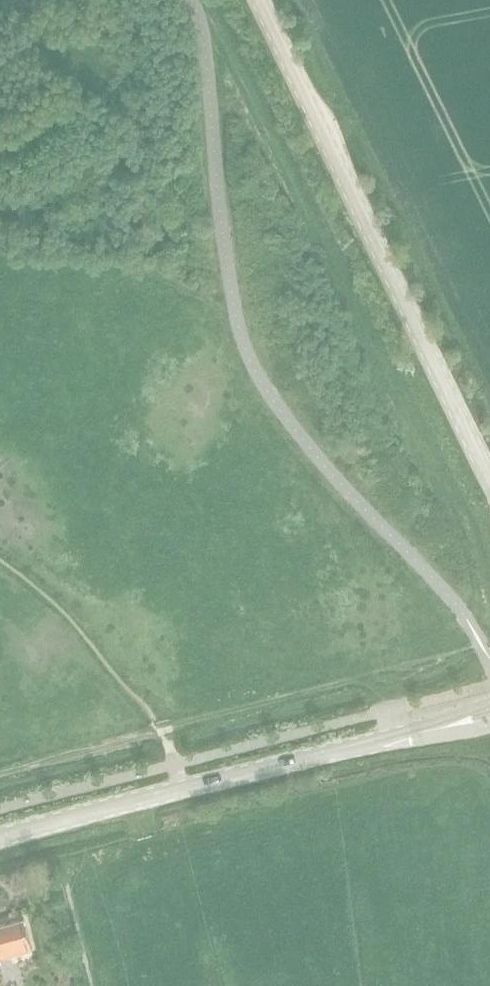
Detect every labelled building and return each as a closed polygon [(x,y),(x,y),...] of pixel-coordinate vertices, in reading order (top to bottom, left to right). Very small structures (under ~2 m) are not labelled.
[(32,947),(24,916),(0,923),(0,956),(32,947)]
